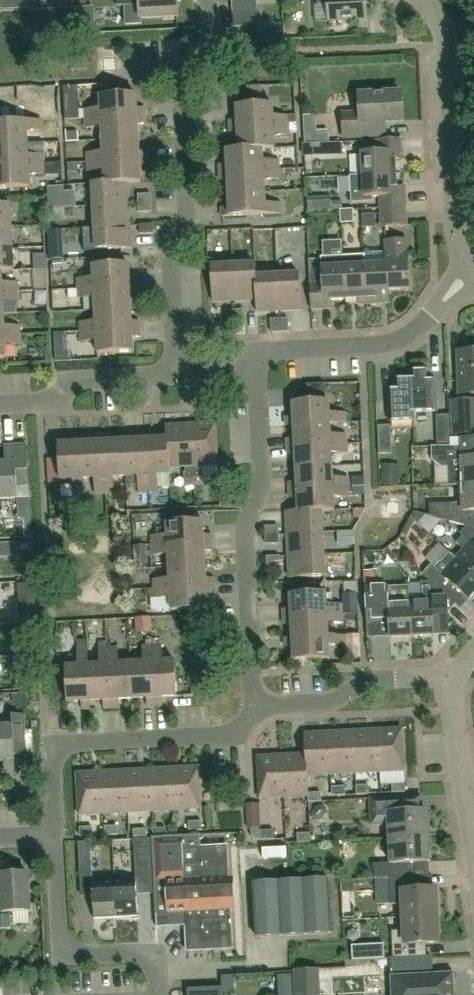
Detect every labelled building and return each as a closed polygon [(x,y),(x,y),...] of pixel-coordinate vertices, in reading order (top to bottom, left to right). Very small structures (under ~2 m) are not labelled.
[(179,16),(178,0),(117,0),(118,7),(130,6),(130,1),(140,0),(141,18),(179,16)] [(251,11),(258,10),(257,0),(232,0),(233,12),(251,11)] [(318,4),(327,4),(328,21),(368,19),(368,0),(318,0),(318,4)] [(248,95),(262,94),(261,84),(247,85),(248,95)] [(373,120),(404,119),(402,91),(360,93),(361,111),(344,112),(345,136),(373,135),(373,120)] [(85,117),(146,115),(145,106),(137,107),(136,93),(101,95),(101,107),(85,108),(85,117)] [(294,115),(288,115),(288,114),(273,115),(273,101),(237,103),(238,119),(230,119),(230,127),(288,124),(294,124),(294,115)] [(146,115),(85,117),(86,127),(102,126),(103,139),(138,137),(137,124),(146,123),(146,115)] [(0,122),(0,143),(28,142),(28,129),(43,128),(43,119),(0,122)] [(240,149),(263,147),(275,147),(274,134),(289,133),(288,124),(230,127),(231,135),(239,135),(240,148),(240,149)] [(79,141),(78,131),(66,131),(66,142),(79,141)] [(138,137),(103,139),(104,150),(87,151),(88,160),(148,158),(147,151),(139,151),(138,137)] [(363,139),(365,173),(398,171),(397,158),(405,157),(403,137),(363,139)] [(343,141),(329,142),(317,142),(305,142),(305,143),(303,143),(303,156),(305,156),(343,154),(343,142),(343,141)] [(0,143),(0,165),(45,162),(44,153),(29,154),(28,142),(0,143)] [(220,172),(280,168),(280,159),(264,159),(263,147),(240,149),(240,148),(226,149),(227,163),(220,164),(220,172)] [(148,158),(88,160),(88,170),(105,169),(105,181),(105,182),(129,181),(129,182),(140,181),(140,166),(148,166),(148,158)] [(0,165),(0,188),(31,186),(30,173),(46,172),(45,162),(0,165)] [(280,168),(220,172),(221,180),(228,179),(229,193),(265,191),(264,179),(281,178),(280,168)] [(365,173),(351,174),(353,201),(375,200),(374,195),(381,194),(382,212),(408,211),(406,184),(398,185),(398,171),(365,173)] [(105,182),(105,181),(92,182),(93,205),(130,203),(129,182),(129,181),(105,182)] [(265,191),(229,193),(230,206),(222,207),(223,216),(282,213),(281,202),(266,203),(265,191)] [(138,202),(152,202),(151,193),(138,194),(138,202)] [(12,225),(11,202),(0,203),(0,226),(12,225)] [(152,202),(138,202),(138,212),(152,211),(152,202)] [(130,203),(93,205),(94,226),(131,224),(130,203)] [(343,221),(355,220),(354,208),(342,209),(343,221)] [(408,211),(382,212),(383,226),(408,224),(408,211)] [(131,224),(94,226),(96,249),(132,247),(131,224)] [(140,234),(153,233),(153,224),(139,224),(140,234)] [(0,226),(0,247),(13,247),(12,225),(0,226)] [(288,253),(311,249),(307,227),(284,231),(288,253)] [(389,288),(390,288),(411,287),(409,246),(408,238),(386,239),(387,255),(386,255),(387,263),(388,263),(389,288)] [(346,240),(346,253),(359,254),(360,241),(346,240)] [(0,247),(0,269),(14,269),(13,247),(0,247)] [(364,254),(344,255),(346,298),(360,297),(360,303),(368,303),(366,264),(365,264),(364,254)] [(311,268),(311,283),(313,308),(333,307),(333,298),(346,298),(344,255),(320,257),(321,267),(311,268)] [(256,262),(255,262),(234,263),(236,300),(257,298),(258,298),(256,275),(257,275),(256,262)] [(78,288),(138,285),(137,277),(130,278),(129,263),(93,265),(94,278),(77,278),(78,288)] [(236,300),(234,263),(211,264),(214,301),(236,300)] [(388,263),(387,263),(366,264),(368,303),(391,301),(390,288),(389,288),(388,263)] [(0,269),(0,291),(18,290),(17,281),(2,282),(1,270),(14,270),(14,269),(0,269)] [(280,309),(303,308),(300,272),(278,274),(280,309)] [(258,310),(259,310),(280,309),(278,274),(257,275),(256,275),(258,298),(257,298),(258,310)] [(138,285),(78,288),(78,297),(95,296),(96,309),(131,307),(130,293),(138,292),(138,285)] [(0,291),(0,313),(3,313),(2,301),(18,300),(18,290),(0,291)] [(131,307),(96,309),(96,321),(80,322),(80,331),(140,328),(140,321),(132,321),(131,307)] [(0,313),(0,335),(20,334),(20,325),(4,326),(3,313),(0,313)] [(271,332),(289,331),(289,318),(271,318),(271,332)] [(140,328),(80,331),(81,341),(97,340),(97,353),(133,351),(133,336),(140,336),(140,328)] [(0,335),(0,358),(6,357),(5,345),(21,344),(20,334),(0,335)] [(473,393),(473,351),(458,352),(460,393),(473,393)] [(416,411),(439,409),(438,379),(430,380),(430,369),(413,370),(413,378),(415,411),(416,411)] [(413,378),(397,379),(397,388),(390,389),(391,420),(416,419),(416,411),(415,411),(413,378)] [(331,421),(346,420),(345,409),(330,410),(329,398),(293,400),(294,415),(286,415),(286,424),(294,423),(331,421)] [(473,431),(473,400),(453,400),(454,432),(473,431)] [(440,442),(453,441),(451,412),(438,413),(440,442)] [(192,423),(196,477),(204,476),(203,470),(201,471),(201,464),(218,462),(215,421),(192,423)] [(294,423),(295,437),(287,437),(287,445),(347,442),(346,432),(331,433),(331,421),(294,423)] [(196,477),(192,423),(170,425),(173,466),(185,465),(186,471),(184,471),(184,478),(196,477)] [(380,452),(394,452),(393,424),(379,425),(380,452)] [(148,429),(152,489),(171,488),(170,466),(173,466),(170,425),(167,425),(168,437),(154,438),(153,429),(148,429)] [(419,442),(435,441),(435,425),(419,426),(419,442)] [(152,489),(148,429),(137,430),(138,439),(126,440),(128,475),(138,474),(139,490),(152,489)] [(107,492),(103,432),(93,433),(94,442),(81,442),(83,477),(94,477),(95,493),(107,492)] [(128,475),(126,440),(109,441),(109,432),(103,432),(107,492),(114,492),(113,476),(128,475)] [(83,477),(81,442),(80,433),(72,434),(72,443),(58,444),(60,479),(72,478),(73,494),(84,493),(83,477)] [(347,442),(287,445),(288,452),(295,452),(296,466),(332,464),(332,452),(347,451),(347,442)] [(21,498),(22,510),(31,510),(29,485),(27,444),(5,445),(6,463),(0,463),(0,499),(21,498)] [(450,445),(434,445),(434,458),(444,465),(448,465),(449,486),(464,485),(464,483),(473,483),(473,444),(450,445)] [(365,463),(352,464),(353,481),(366,480),(365,463)] [(332,464),(296,466),(297,481),(289,481),(289,488),(349,485),(348,476),(333,477),(332,464)] [(464,485),(465,502),(451,503),(452,521),(473,527),(473,483),(464,483),(464,485)] [(349,485),(289,488),(290,497),(298,496),(298,510),(299,511),(322,510),(335,510),(334,495),(350,494),(349,485)] [(298,510),(286,511),(287,533),(323,531),(322,510),(299,511),(298,510)] [(436,512),(424,515),(428,530),(440,526),(436,512)] [(152,545),(211,541),(211,533),(202,534),(202,520),(167,522),(168,534),(151,535),(152,545)] [(462,532),(464,535),(457,543),(464,549),(457,557),(473,573),(473,527),(452,521),(448,527),(462,532)] [(323,531),(287,533),(289,555),(324,553),(323,531)] [(211,541),(152,545),(152,554),(169,553),(169,566),(204,564),(203,550),(212,550),(211,541)] [(324,553),(289,555),(290,577),(326,575),(324,553)] [(267,566),(281,565),(281,556),(267,556),(267,566)] [(437,586),(442,591),(450,582),(470,600),(473,595),(473,573),(457,557),(442,573),(432,564),(423,574),(437,586)] [(204,564),(169,566),(170,578),(153,579),(154,588),(213,584),(213,577),(205,578),(204,564)] [(213,584),(154,588),(154,598),(171,597),(172,609),(207,607),(206,594),(214,593),(213,584)] [(391,636),(412,635),(410,598),(390,600),(389,586),(366,587),(368,612),(390,611),(391,636)] [(437,586),(433,591),(433,588),(421,589),(422,598),(410,598),(412,635),(434,634),(433,608),(442,608),(448,613),(456,603),(442,591),(437,586)] [(343,613),(342,604),(327,605),(326,592),(290,594),(291,609),(283,609),(284,617),(343,613)] [(344,614),(359,613),(358,598),(343,599),(344,614)] [(292,624),(292,637),(292,638),(328,635),(328,623),(343,622),(343,614),(343,613),(284,617),(284,625),(292,624)] [(292,637),(284,638),(285,646),(293,646),(294,660),(330,658),(329,645),(344,644),(344,634),(328,635),(292,638),(292,637)] [(152,638),(152,644),(151,644),(155,704),(163,704),(162,695),(176,695),(174,659),(161,661),(160,638),(152,638)] [(378,644),(383,663),(395,660),(391,641),(378,644)] [(155,704),(151,644),(142,645),(143,661),(131,662),(133,697),(147,696),(147,705),(155,704)] [(133,697),(131,662),(118,663),(117,646),(108,647),(112,707),(119,706),(119,698),(133,697)] [(112,707),(108,647),(99,647),(100,664),(88,664),(87,648),(90,708),(90,700),(103,699),(103,707),(112,707)] [(90,708),(87,648),(76,648),(77,665),(65,665),(67,701),(81,700),(82,709),(90,708)] [(26,738),(24,713),(13,714),(14,724),(0,725),(0,761),(5,760),(6,777),(16,777),(14,739),(26,738)] [(380,770),(405,769),(403,728),(378,729),(380,770)] [(380,770),(378,729),(353,731),(356,771),(380,770)] [(356,771),(353,731),(329,732),(332,773),(356,771)] [(305,733),(307,774),(332,773),(329,732),(305,733)] [(307,774),(305,733),(304,733),(305,753),(282,755),(284,797),(308,795),(309,795),(308,793),(307,774)] [(284,797),(282,755),(257,756),(259,798),(284,797)] [(176,809),(201,808),(199,766),(174,767),(176,809)] [(176,809),(174,767),(150,769),(152,811),(176,809)] [(152,811),(150,769),(126,770),(128,812),(152,811)] [(128,812),(126,770),(102,771),(104,814),(128,812)] [(104,814),(102,771),(77,773),(79,815),(104,814)] [(393,793),(406,792),(405,783),(392,784),(393,793)] [(357,795),(370,794),(369,785),(356,785),(357,795)] [(333,796),(346,795),(345,786),(332,787),(333,796)] [(309,795),(308,795),(309,802),(321,801),(322,801),(321,792),(308,793),(309,795)] [(391,837),(429,835),(427,809),(403,811),(402,797),(373,798),(374,823),(390,822),(391,837)] [(260,803),(254,803),(247,803),(248,828),(261,828),(260,803)] [(189,831),(202,830),(202,821),(189,822),(189,831)] [(105,835),(118,834),(117,825),(104,826),(105,835)] [(80,837),(93,836),(93,827),(80,827),(80,837)] [(153,828),(153,837),(166,837),(166,828),(153,828)] [(134,839),(147,839),(147,829),(134,829),(134,839)] [(298,842),(311,841),(310,833),(297,833),(298,842)] [(170,924),(187,923),(188,951),(233,948),(231,909),(236,909),(234,878),(229,878),(227,846),(200,848),(200,835),(166,837),(153,837),(152,837),(157,917),(169,916),(170,924)] [(379,878),(406,876),(406,863),(430,862),(429,835),(391,837),(392,863),(376,864),(377,878),(379,878)] [(151,839),(147,839),(134,839),(136,873),(152,872),(151,839)] [(79,842),(80,877),(93,876),(91,842),(79,842)] [(7,874),(0,875),(2,906),(0,906),(0,929),(11,928),(10,913),(31,912),(28,873),(25,873),(24,869),(7,870),(7,874)] [(381,899),(392,899),(393,904),(405,904),(406,917),(439,915),(437,888),(416,889),(416,876),(406,876),(379,878),(381,899)] [(116,880),(118,917),(140,916),(137,878),(116,880)] [(258,937),(332,932),(329,878),(255,883),(258,937)] [(116,880),(94,881),(96,919),(118,917),(116,880)] [(439,915),(406,917),(406,931),(394,931),(396,958),(419,957),(419,944),(440,943),(439,915)] [(384,943),(352,945),(353,959),(385,958),(384,943)] [(396,958),(392,958),(393,976),(392,977),(392,994),(456,994),(455,972),(434,974),(433,956),(419,957),(396,958)] [(322,969),(295,971),(297,994),(323,994),(322,969)]
